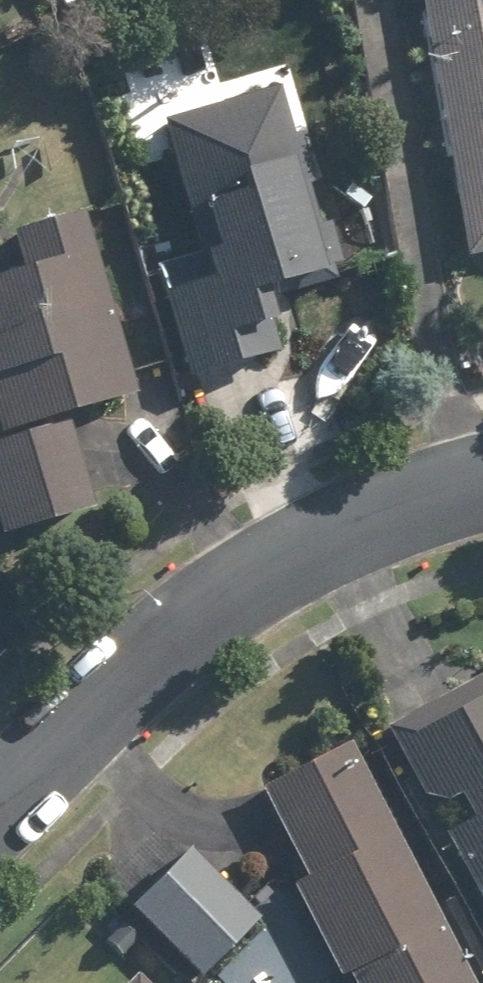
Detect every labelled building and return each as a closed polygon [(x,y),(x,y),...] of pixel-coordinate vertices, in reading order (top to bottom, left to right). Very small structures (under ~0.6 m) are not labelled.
[(466,258),(482,255),(482,0),(424,0),(466,258)] [(242,359),(234,333),(269,322),(259,289),(329,266),(301,177),(312,174),(283,85),(167,122),(208,253),(154,270),(188,376),(242,359)] [(0,432),(0,533),(101,502),(73,409),(140,389),(86,210),(7,234),(18,268),(0,273),(0,423),(2,431),(0,432)] [(385,715),(482,895),(482,661),(385,715)] [(308,867),(285,879),(340,982),(349,977),(352,982),(482,982),(349,735),(262,782),(308,867)] [(189,845),(129,901),(204,981),(264,924),(189,845)] [(133,982),(149,982),(141,975),(133,982)]
